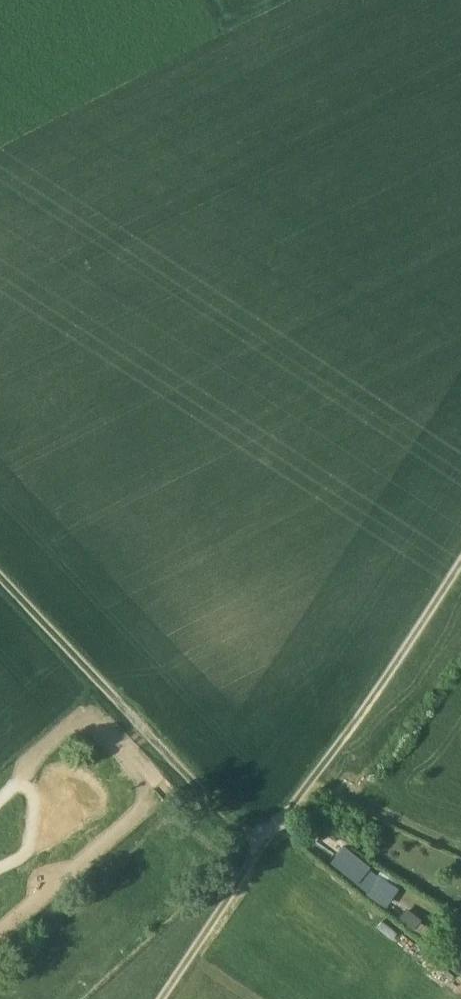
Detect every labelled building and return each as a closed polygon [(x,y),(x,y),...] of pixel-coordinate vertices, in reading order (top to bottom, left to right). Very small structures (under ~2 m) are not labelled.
[(339,845),(325,864),(383,906),(397,887),(339,845)]
